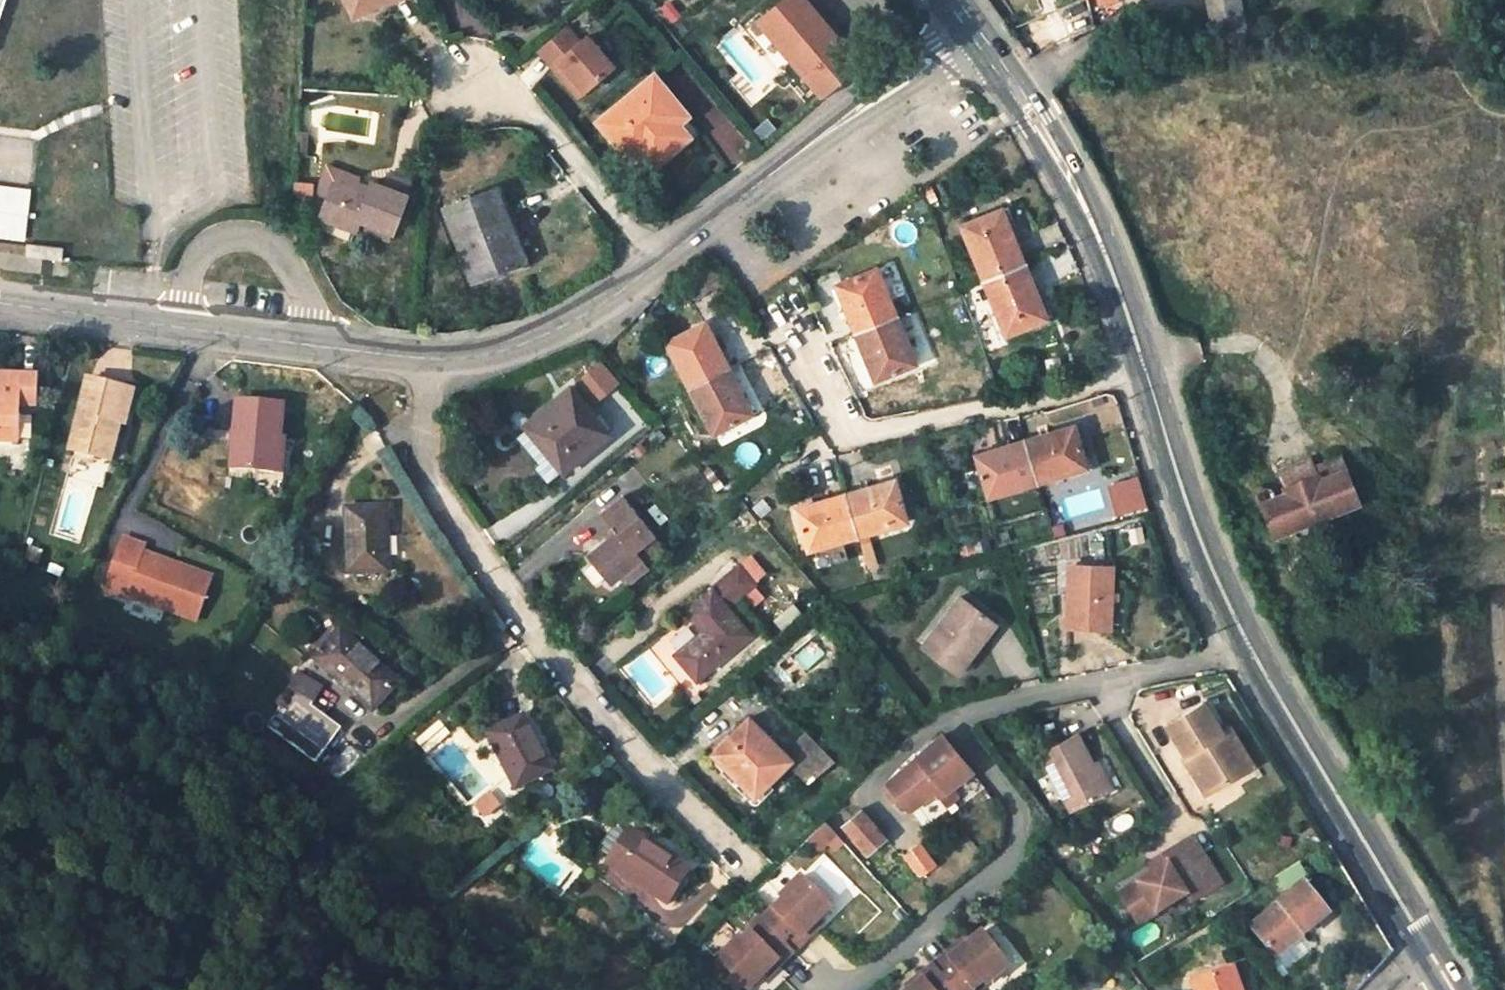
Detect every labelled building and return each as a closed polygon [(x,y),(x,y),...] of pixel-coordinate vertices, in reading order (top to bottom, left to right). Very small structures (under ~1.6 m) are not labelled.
[(354,14),(382,0),(347,0),(354,14)] [(860,67),(803,0),(782,0),(757,22),(821,97),(860,67)] [(1215,36),(1244,30),(1239,0),(1207,0),(1215,36)] [(1068,32),(1072,39),(1091,30),(1089,22),(1068,32)] [(595,31),(585,40),(571,23),(536,51),(579,102),(624,65),(595,31)] [(633,142),(641,152),(650,164),(684,135),(675,123),(668,115),(677,107),(653,79),(600,123),(623,151),(633,142)] [(684,116),(677,107),(668,115),(675,123),(684,116)] [(0,135),(0,233),(22,236),(33,139),(0,135)] [(631,160),(641,152),(633,142),(623,151),(631,160)] [(295,193),(317,194),(317,182),(295,181),(295,193)] [(356,182),(353,190),(367,195),(369,187),(356,182)] [(371,183),(369,187),(367,195),(353,190),(334,183),(319,220),(355,233),(359,222),(392,234),(406,197),(371,183)] [(446,206),(471,279),(517,262),(501,214),(506,212),(496,188),(446,206)] [(1009,239),(1014,237),(1004,209),(998,211),(1009,239)] [(1024,264),(1014,237),(1009,239),(998,211),(960,226),(981,282),(1024,264)] [(62,248),(26,243),(26,247),(25,256),(61,260),(62,248)] [(1030,292),(1034,290),(1024,264),(981,282),(1002,336),(1040,322),(1030,292)] [(876,272),(845,284),(857,314),(848,317),(855,334),(894,318),(876,272)] [(836,288),(848,317),(857,314),(845,284),(836,288)] [(1045,320),(1034,290),(1030,292),(1040,322),(1045,320)] [(855,334),(863,354),(872,350),(883,379),(914,367),(894,318),(855,334)] [(705,324),(698,328),(713,356),(721,353),(705,324)] [(692,390),(730,371),(721,353),(713,356),(698,328),(668,344),(692,390)] [(872,350),(863,354),(874,382),(883,379),(872,350)] [(715,433),(745,417),(732,390),(738,386),(730,371),(692,390),(715,433)] [(20,440),(23,404),(39,405),(42,374),(3,372),(1,394),(0,394),(0,439),(20,440)] [(93,379),(73,449),(113,459),(123,421),(129,423),(137,392),(93,379)] [(753,413),(738,386),(732,390),(745,417),(753,413)] [(571,388),(541,412),(546,419),(577,395),(571,388)] [(523,427),(561,473),(609,434),(577,395),(546,419),(541,412),(523,427)] [(276,471),(279,436),(281,403),(237,399),(231,467),(254,469),(276,471)] [(1044,443),(1077,434),(1074,426),(1042,435),(1044,443)] [(1025,440),(1037,481),(1087,466),(1077,434),(1044,443),(1042,435),(1025,440)] [(285,437),(279,436),(276,471),(283,471),(285,437)] [(1025,440),(1006,446),(1008,453),(979,461),(989,495),(1037,481),(1025,440)] [(1008,453),(1006,446),(977,455),(979,461),(1008,453)] [(1342,458),(1315,468),(1312,458),(1278,472),(1282,481),(1253,493),(1272,538),(1293,530),(1296,537),(1305,539),(1338,524),(1341,516),(1339,511),(1359,503),(1342,458)] [(275,491),(276,471),(254,469),(252,489),(275,491)] [(1112,482),(1119,515),(1150,509),(1143,475),(1112,482)] [(867,497),(897,489),(895,481),(865,490),(867,497)] [(907,522),(897,489),(867,497),(865,490),(849,495),(861,535),(907,522)] [(849,495),(830,500),(831,506),(800,515),(811,549),(861,535),(849,495)] [(632,583),(648,570),(644,565),(634,553),(656,535),(624,497),(606,511),(621,529),(588,557),(612,586),(626,575),(632,583)] [(831,506),(830,500),(799,510),(800,515),(831,506)] [(345,508),(346,572),(385,571),(383,507),(345,508)] [(667,547),(656,535),(634,553),(644,565),(667,547)] [(196,626),(212,584),(173,569),(171,574),(142,563),(146,552),(123,543),(107,585),(129,593),(127,600),(196,626)] [(1067,633),(1109,634),(1111,569),(1069,568),(1067,633)] [(675,655),(700,681),(751,633),(729,609),(747,591),(730,572),(687,612),(703,629),(675,655)] [(107,585),(104,594),(126,602),(127,600),(129,593),(107,585)] [(922,646),(962,672),(999,619),(960,592),(922,646)] [(311,661),(372,715),(398,685),(338,631),(311,661)] [(322,690),(296,675),(287,689),(314,705),(322,690)] [(1196,761),(1212,788),(1256,761),(1231,721),(1224,725),(1207,697),(1169,720),(1186,747),(1190,746),(1199,760),(1196,761)] [(525,717),(490,735),(518,788),(552,771),(525,717)] [(757,796),(792,760),(750,718),(715,754),(757,796)] [(801,761),(796,767),(809,781),(835,759),(810,734),(793,752),(801,761)] [(1071,815),(1107,797),(1077,738),(1041,757),(1071,815)] [(972,776),(943,739),(889,781),(910,809),(933,791),(948,809),(962,800),(956,788),(972,776)] [(482,827),(506,806),(491,788),(466,809),(482,827)] [(864,854),(884,840),(863,810),(843,824),(864,854)] [(827,819),(817,829),(828,842),(838,832),(827,819)] [(609,863),(668,899),(689,866),(631,830),(609,863)] [(1128,905),(1142,926),(1189,898),(1192,904),(1222,886),(1195,840),(1166,857),(1170,866),(1141,883),(1146,894),(1128,905)] [(918,876),(933,866),(918,845),(904,856),(918,876)] [(785,896),(765,915),(744,934),(742,932),(719,953),(749,984),(766,968),(779,955),(782,958),(795,947),(807,935),(804,932),(817,919),(834,902),(804,871),(782,893),(785,896)] [(691,886),(693,904),(713,901),(710,883),(691,886)] [(1255,929),(1279,961),(1332,917),(1308,887),(1255,929)] [(820,922),(817,919),(804,932),(807,935),(820,922)] [(905,989),(971,989),(983,981),(985,983),(1010,965),(984,930),(966,944),(951,956),(948,951),(934,962),(921,972),(924,976),(909,987),(905,989)] [(963,941),(948,951),(951,956),(966,944),(963,941)] [(782,958),(779,955),(766,968),(769,971),(782,958)] [(1237,970),(1197,985),(1199,989),(1243,989),(1237,970)] [(921,972),(906,983),(909,987),(924,976),(921,972)]
